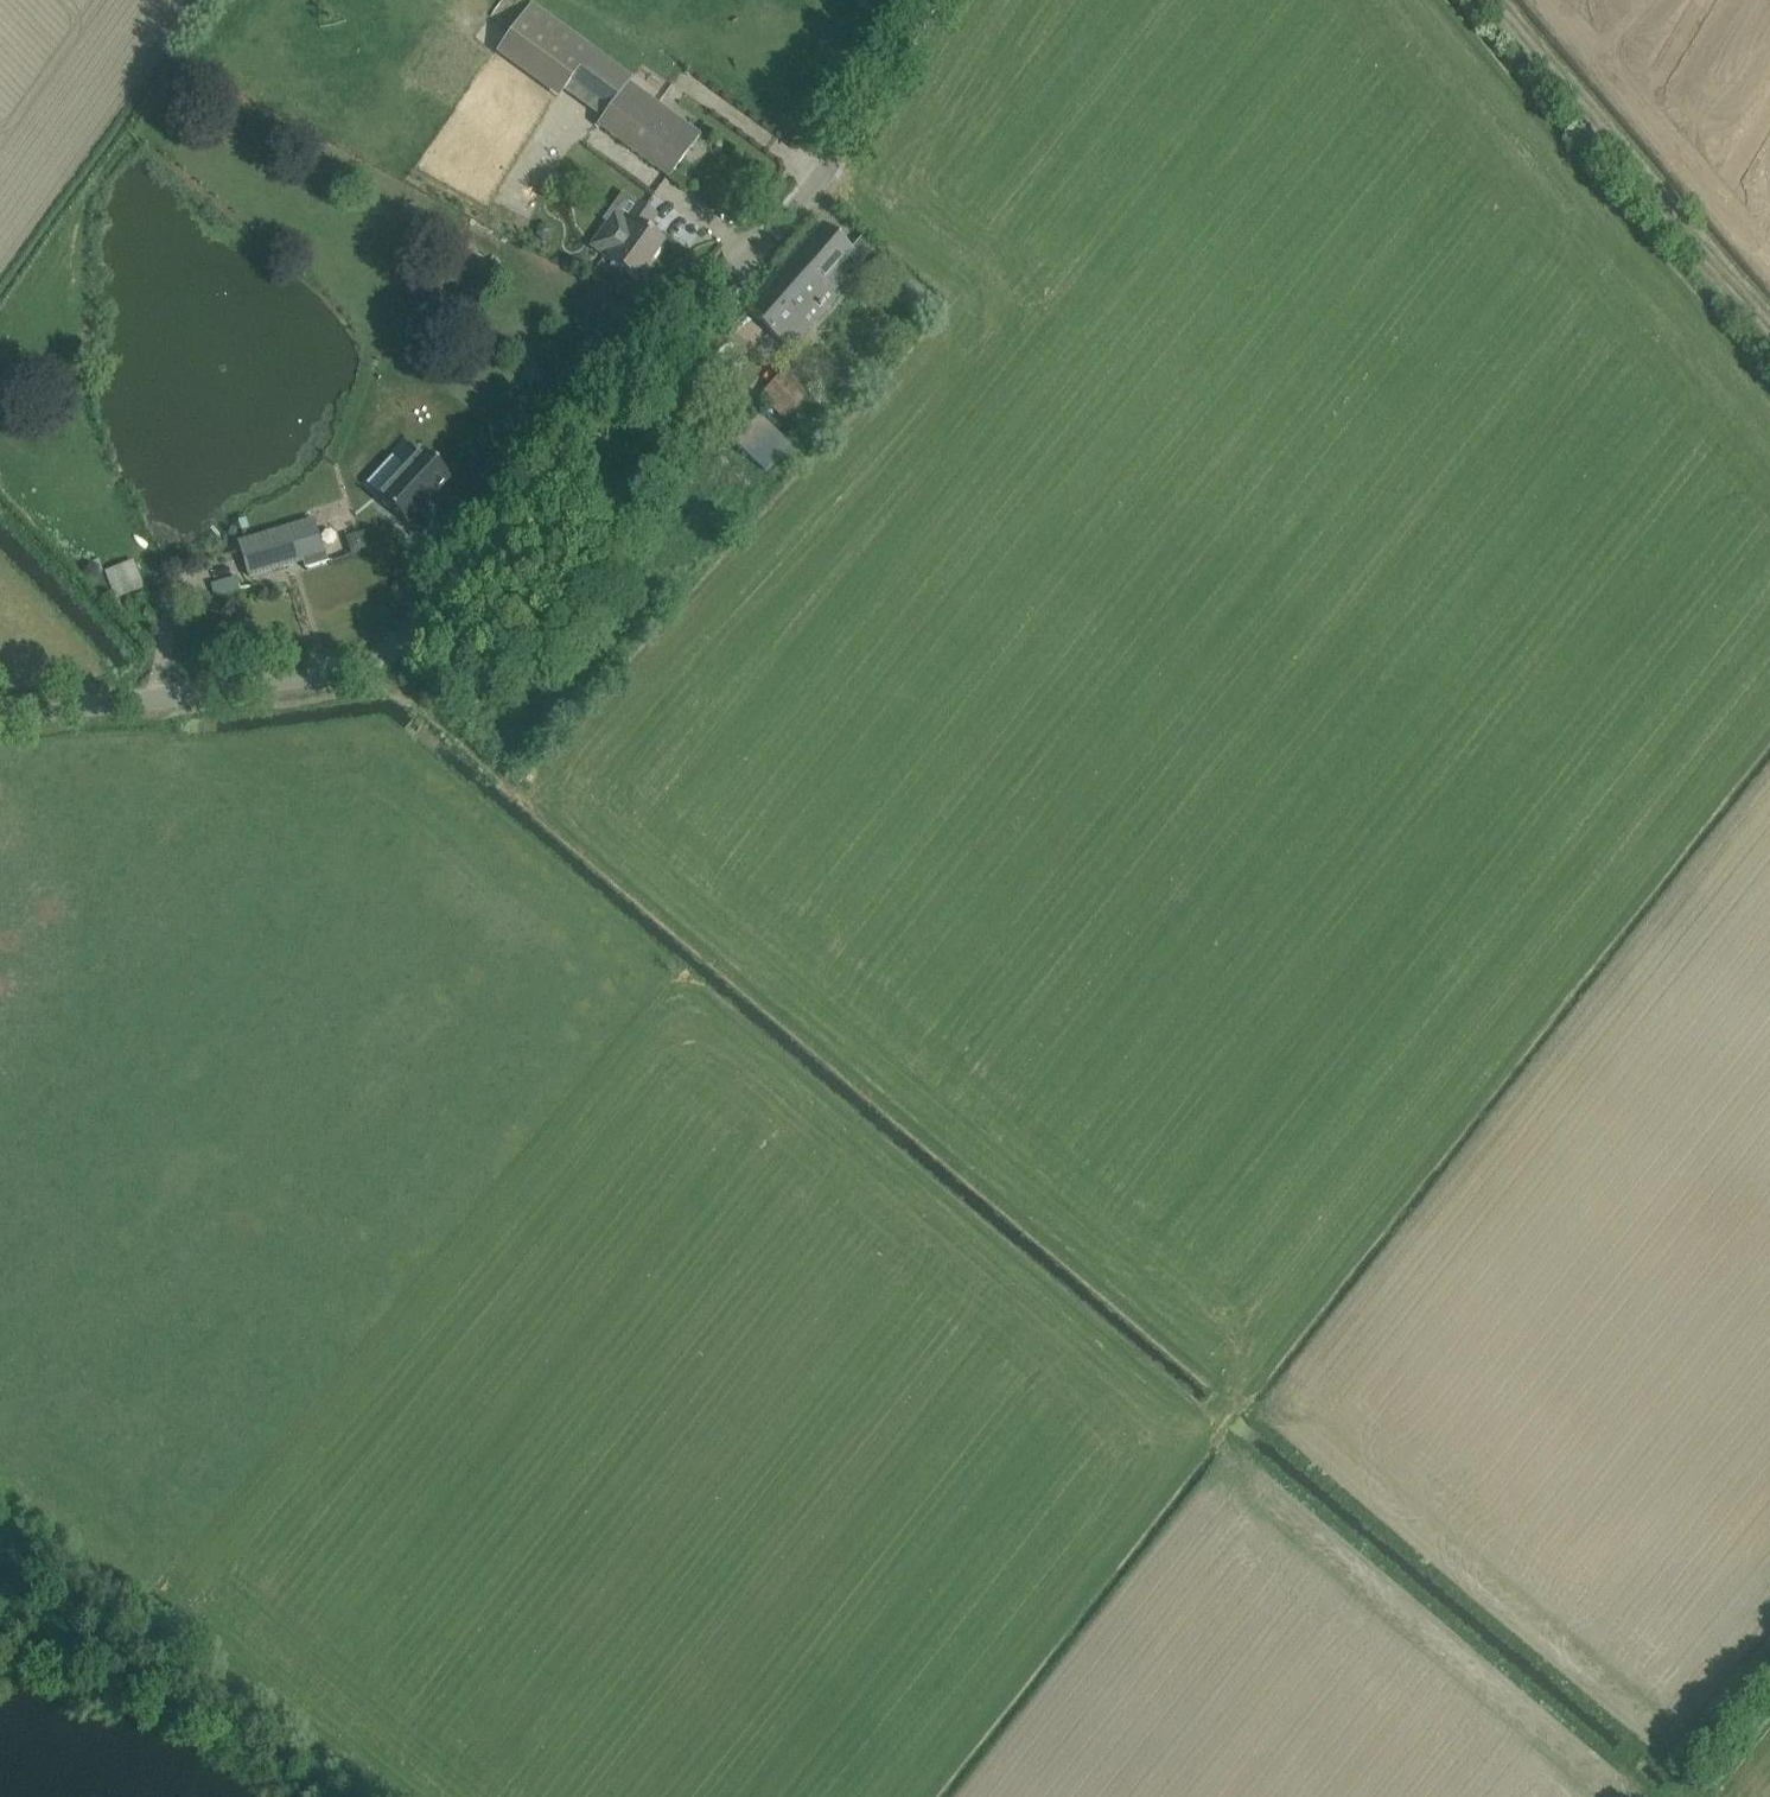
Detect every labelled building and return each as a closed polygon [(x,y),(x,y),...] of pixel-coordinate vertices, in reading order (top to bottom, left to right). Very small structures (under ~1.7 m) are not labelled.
[(572,78),(612,106),(597,126),(669,178),(700,135),(628,83),(634,75),(595,47),(535,3),(513,36),(572,78)] [(589,245),(593,248),(637,279),(663,242),(645,230),(655,216),(636,202),(623,219),(613,212),(589,245)] [(747,312),(765,328),(790,350),(838,296),(824,283),(853,251),(824,225),(747,312)] [(475,272),(481,261),(464,250),(457,261),(475,272)] [(785,367),(748,407),(778,433),(781,429),(784,432),(793,422),(787,416),(810,391),(785,367)] [(393,456),(365,486),(378,499),(406,525),(424,506),(433,497),(433,496),(450,477),(422,452),(406,468),(393,456)] [(239,542),(249,577),(305,560),(307,568),(306,568),(319,611),(359,598),(346,556),(328,562),(326,554),(324,554),(314,520),(239,542)] [(363,531),(345,538),(350,553),(369,546),(363,531)] [(113,600),(143,587),(131,559),(101,572),(113,600)]
